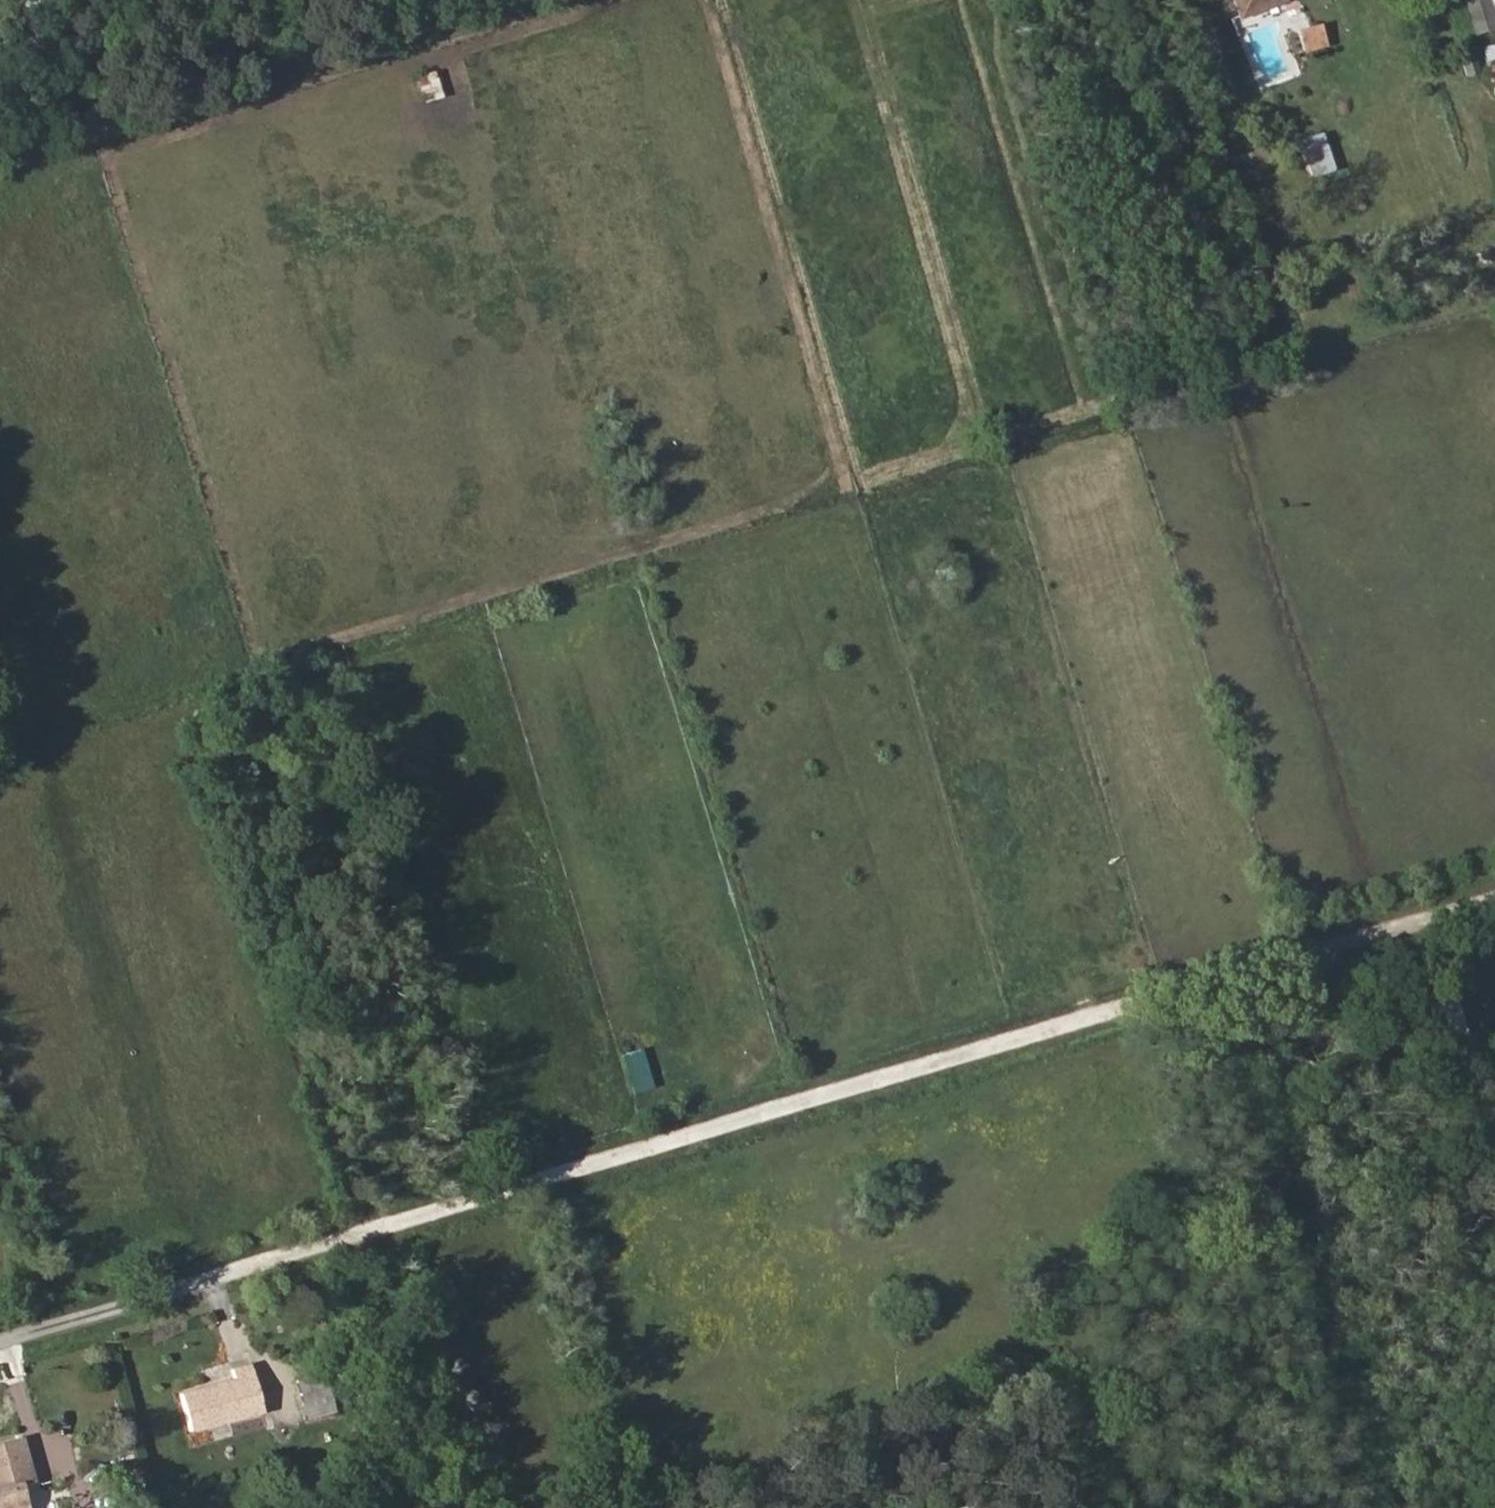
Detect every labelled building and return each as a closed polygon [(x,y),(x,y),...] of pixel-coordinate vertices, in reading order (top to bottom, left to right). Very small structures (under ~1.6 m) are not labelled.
[(1236,14),(1278,0),(1231,0),(1236,14)] [(1475,36),(1494,29),(1494,24),(1487,0),(1465,0),(1475,36)] [(1317,25),(1296,31),(1301,49),(1322,43),(1317,25)] [(1481,49),(1494,92),(1494,44),(1481,49)] [(415,75),(423,102),(443,96),(436,69),(415,75)] [(1331,169),(1319,134),(1299,141),(1311,175),(1331,169)] [(642,1047),(621,1053),(633,1093),(654,1087),(642,1047)] [(179,1395),(189,1433),(263,1413),(250,1365),(233,1370),(236,1380),(179,1395)] [(297,1382),(305,1410),(332,1402),(324,1374),(297,1382)] [(332,1402),(305,1410),(308,1418),(335,1410),(332,1402)] [(18,1484),(32,1480),(21,1441),(0,1447),(0,1507),(24,1507),(18,1484)]
